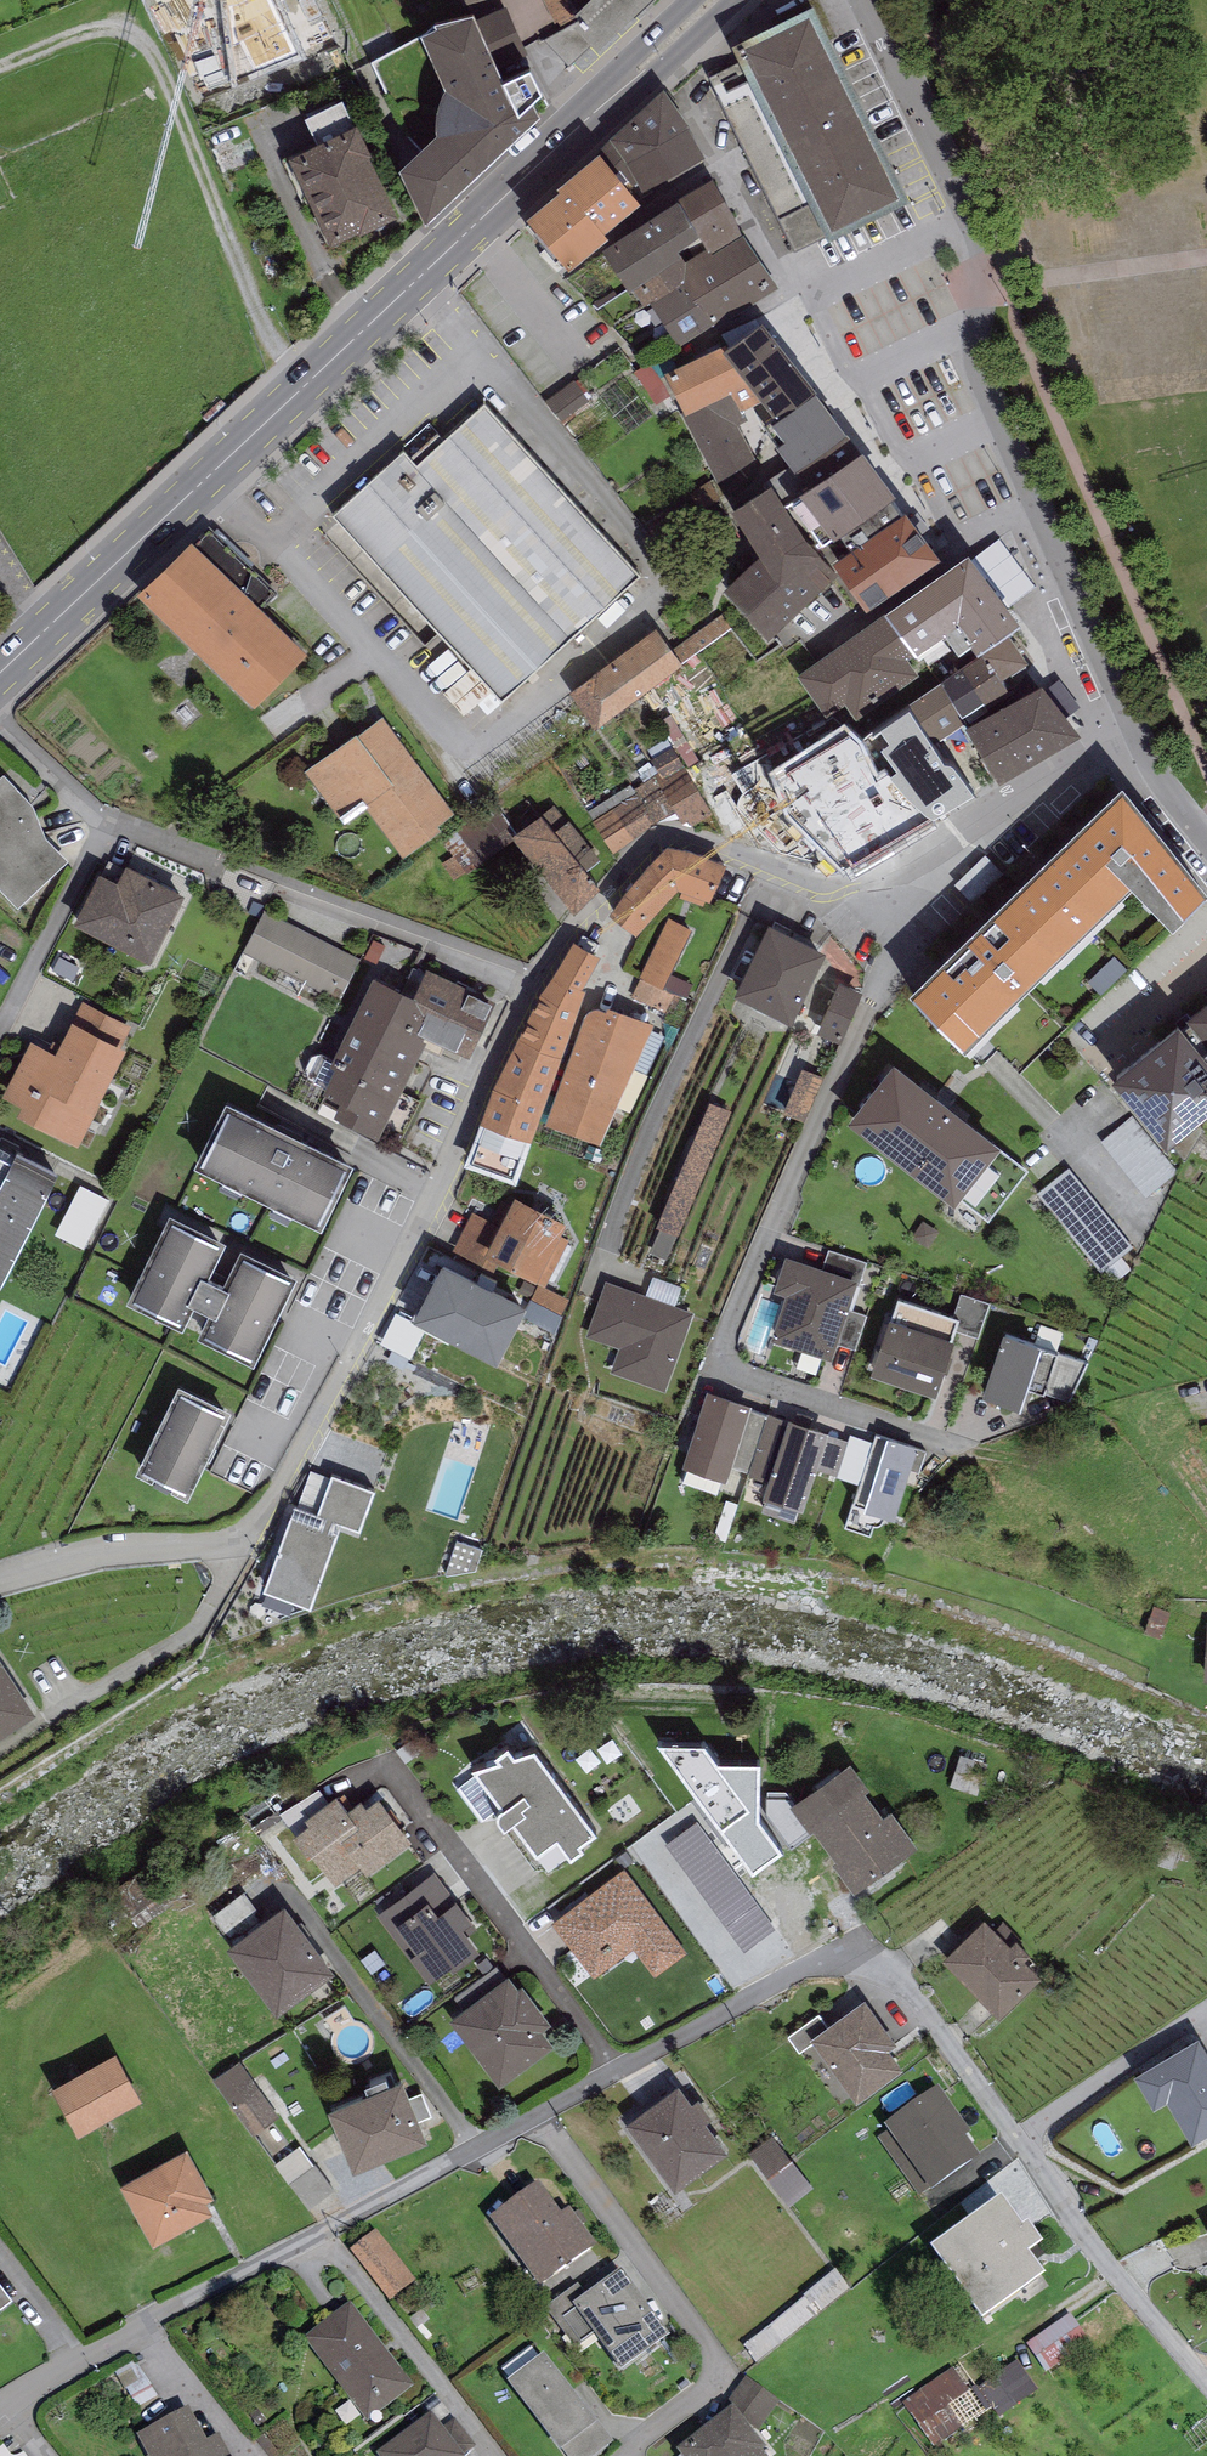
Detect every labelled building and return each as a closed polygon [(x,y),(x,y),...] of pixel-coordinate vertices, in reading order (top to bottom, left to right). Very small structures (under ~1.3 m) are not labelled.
[(460,14),(505,0),(456,0),(460,14)] [(557,33),(577,21),(568,0),(541,0),(557,33)] [(577,21),(557,33),(543,41),(569,69),(587,51),(596,61),(659,0),(568,0),(577,21)] [(814,14),(732,54),(737,65),(709,78),(795,255),(825,240),(829,249),(910,210),(814,14)] [(506,93),(474,27),(420,42),(445,101),(437,147),(426,157),(400,182),(427,234),(540,126),(534,114),(543,106),(529,82),(506,93)] [(663,96),(606,148),(644,205),(706,162),(686,134),(689,131),(663,96)] [(304,122),(318,150),(354,134),(343,106),(304,122)] [(318,150),(287,163),(331,253),(398,224),(354,134),(318,150)] [(641,214),(598,163),(557,198),(560,202),(566,197),(605,243),(641,214)] [(674,206),(677,210),(696,241),(698,240),(706,252),(708,256),(710,254),(712,257),(742,237),(711,184),(674,206)] [(608,248),(605,243),(566,197),(560,202),(527,230),(569,280),(608,248)] [(677,210),(601,258),(629,301),(636,298),(673,273),(685,265),(681,258),(700,246),(696,241),(677,210)] [(778,291),(742,237),(712,257),(710,254),(708,256),(706,252),(685,265),(673,273),(714,334),(778,291)] [(682,355),(714,334),(673,273),(636,298),(646,313),(651,309),(682,355)] [(816,402),(761,331),(727,358),(722,362),(759,408),(777,431),(816,402)] [(722,362),(727,358),(724,352),(664,379),(685,421),(730,398),(740,417),(743,416),(759,408),(722,362)] [(574,383),(546,403),(561,424),(589,405),(574,383)] [(683,422),(716,486),(757,465),(738,429),(748,425),(743,416),(740,417),(730,398),(685,421),(683,422)] [(863,462),(816,402),(777,431),(772,435),(785,452),(776,459),(809,501),(863,462)] [(403,457),(333,521),(502,706),(640,581),(485,410),(417,472),(403,457)] [(895,507),(863,462),(809,501),(793,513),(823,554),(831,549),(834,552),(841,546),(852,562),(901,527),(890,511),(895,507)] [(771,497),(732,521),(759,564),(725,597),(768,647),(836,582),(805,549),(771,497)] [(852,562),(833,574),(866,622),(941,572),(907,523),(901,527),(852,562)] [(191,532),(137,586),(254,700),(307,646),(191,532)] [(968,563),(887,622),(915,661),(918,665),(946,645),(959,664),(970,656),(976,663),(978,666),(986,659),(1010,642),(1020,635),(968,563)] [(721,616),(670,653),(681,667),(731,630),(721,616)] [(887,622),(884,619),(797,681),(827,722),(845,709),(856,725),(919,679),(909,665),(915,661),(887,622)] [(656,633),(569,698),(595,733),(682,669),(681,667),(670,653),(656,633)] [(1041,694),(1010,642),(986,659),(1018,707),(1041,694)] [(976,663),(962,674),(995,719),(1018,707),(986,659),(978,666),(976,663)] [(995,719),(962,674),(942,688),(967,727),(971,732),(995,719)] [(934,748),(967,727),(942,688),(909,709),(934,748)] [(965,735),(997,790),(1082,744),(1041,694),(1018,707),(995,719),(971,732),(965,735)] [(356,725),(305,767),(343,819),(368,802),(403,853),(441,823),(438,820),(455,808),(384,711),(357,729),(356,725)] [(613,732),(606,737),(615,750),(622,745),(613,732)] [(859,737),(828,751),(844,784),(815,792),(844,879),(887,863),(910,851),(933,832),(907,809),(893,815),(859,737)] [(601,739),(594,744),(608,765),(616,760),(601,739)] [(711,808),(672,741),(651,753),(661,769),(637,783),(657,818),(675,808),(684,824),(711,808)] [(0,773),(0,886),(17,905),(67,856),(45,832),(33,800),(4,770),(0,773)] [(1039,849),(1094,908),(1134,871),(1171,912),(1206,879),(1206,865),(1122,773),(1039,849)] [(630,782),(588,808),(612,848),(656,821),(637,790),(635,791),(630,782)] [(493,798),(442,838),(453,853),(442,861),(454,877),(516,829),(514,827),(493,798)] [(541,806),(514,827),(516,829),(574,905),(602,883),(587,864),(600,855),(570,815),(556,825),(541,806)] [(689,841),(667,837),(649,855),(610,904),(636,926),(677,880),(710,891),(726,856),(689,841)] [(1094,908),(1039,849),(909,975),(964,1033),(1094,908)] [(99,864),(73,916),(151,954),(184,885),(126,856),(118,873),(99,864)] [(264,907),(243,947),(337,996),(359,955),(264,907)] [(691,925),(668,914),(640,974),(664,985),(665,983),(670,971),(691,925)] [(769,917),(734,987),(791,1015),(826,945),(769,917)] [(601,959),(573,944),(554,978),(583,991),(601,959)] [(1115,953),(1089,978),(1102,990),(1127,965),(1115,953)] [(496,995),(427,961),(414,988),(430,996),(415,1026),(427,1031),(467,1052),(496,995)] [(414,988),(373,968),(331,1054),(321,1050),(311,1053),(305,1066),(309,1074),(325,1081),(324,1083),(329,1086),(321,1099),(378,1132),(427,1031),(415,1026),(430,996),(414,988)] [(692,981),(670,971),(665,983),(676,988),(687,993),(692,981)] [(863,984),(835,972),(812,1026),(840,1038),(863,984)] [(664,985),(640,974),(631,995),(666,1011),(676,988),(665,983),(664,985)] [(586,993),(583,991),(554,978),(540,998),(493,1092),(541,1110),(586,993)] [(1180,1009),(1179,1007),(1111,1062),(1166,1130),(1191,1109),(1206,1097),(1206,987),(1180,1009)] [(88,1001),(79,1018),(123,1040),(132,1023),(88,1001)] [(585,1018),(546,1127),(600,1146),(654,1026),(607,1008),(605,1013),(592,1011),(587,1014),(585,1018)] [(79,1018),(71,1014),(55,1047),(30,1035),(3,1090),(22,1099),(16,1112),(77,1142),(126,1042),(123,1040),(79,1018)] [(894,1052),(849,1109),(955,1193),(958,1189),(997,1140),(1000,1136),(894,1052)] [(822,1073),(802,1064),(783,1107),(802,1116),(822,1073)] [(352,1152),(226,1090),(194,1155),(320,1216),(352,1152)] [(516,1186),(541,1110),(493,1092),(464,1168),(516,1186)] [(732,1107),(708,1097),(655,1221),(679,1231),(732,1107)] [(1191,1109),(1166,1130),(1184,1157),(1204,1127),(1191,1109)] [(1132,1113),(1102,1137),(1147,1192),(1178,1169),(1132,1113)] [(1205,1132),(1193,1147),(1206,1156),(1206,1133),(1205,1132)] [(16,1140),(11,1152),(0,1146),(0,1273),(58,1162),(16,1140)] [(1027,1165),(997,1140),(958,1189),(990,1217),(1027,1165)] [(1068,1164),(1038,1188),(1100,1269),(1133,1243),(1068,1164)] [(110,1197),(80,1181),(55,1230),(85,1246),(110,1197)] [(566,1225),(515,1199),(500,1228),(472,1214),(451,1254),(493,1275),(499,1264),(546,1288),(569,1242),(560,1237),(566,1225)] [(225,1234),(170,1207),(127,1292),(183,1320),(195,1296),(210,1304),(198,1328),(253,1356),(296,1269),(241,1241),(223,1277),(208,1269),(225,1234)] [(829,1246),(823,1262),(857,1273),(856,1275),(861,1276),(867,1259),(829,1246)] [(823,1262),(786,1250),(774,1286),(786,1290),(772,1334),(831,1353),(835,1340),(846,1306),(856,1275),(857,1273),(823,1262)] [(443,1268),(413,1324),(497,1367),(526,1311),(443,1268)] [(681,1282),(652,1272),(646,1292),(674,1302),(681,1282)] [(646,1292),(607,1277),(586,1334),(620,1346),(612,1368),(664,1387),(693,1309),(674,1302),(646,1292)] [(539,1286),(531,1301),(563,1317),(570,1302),(539,1286)] [(992,1301),(961,1290),(954,1310),(960,1313),(955,1328),(979,1336),(992,1301)] [(892,1313),(889,1312),(871,1366),(935,1388),(942,1367),(946,1369),(954,1346),(950,1345),(955,1328),(960,1313),(954,1310),(899,1292),(892,1313)] [(554,1334),(563,1317),(531,1301),(523,1319),(554,1334)] [(867,1313),(846,1306),(835,1340),(857,1347),(867,1313)] [(1042,1336),(1003,1324),(984,1387),(1020,1398),(1025,1381),(1044,1387),(1055,1348),(1056,1346),(1040,1341),(1042,1336)] [(1088,1359),(1055,1348),(1044,1387),(1041,1390),(1070,1397),(1088,1359)] [(136,1464),(187,1489),(230,1403),(178,1378),(136,1464)] [(708,1386),(682,1457),(725,1472),(730,1460),(749,1405),(751,1401),(708,1386)] [(730,1460),(748,1466),(768,1412),(749,1405),(730,1460)] [(787,1418),(768,1412),(748,1466),(768,1473),(787,1418)] [(768,1473),(764,1486),(801,1499),(814,1460),(816,1461),(827,1430),(828,1425),(790,1412),(787,1418),(768,1473)] [(848,1437),(827,1430),(816,1461),(837,1468),(848,1437)] [(859,1476),(852,1497),(893,1511),(917,1441),(887,1431),(886,1433),(876,1430),(873,1439),(859,1476)] [(873,1439),(850,1431),(848,1437),(837,1468),(859,1476),(873,1439)] [(374,1483),(331,1468),(318,1508),(342,1516),(360,1523),(374,1483)] [(739,1501),(726,1496),(725,1500),(714,1533),(725,1538),(739,1501)] [(318,1508),(295,1499),(263,1584),(311,1602),(342,1516),(318,1508)] [(481,1546),(456,1538),(446,1571),(475,1566),(481,1546)] [(1170,1609),(1154,1603),(1146,1627),(1162,1633),(1170,1609)] [(37,1708),(0,1652),(0,1732),(37,1708)] [(498,1750),(473,1758),(472,1761),(488,1783),(485,1785),(488,1793),(490,1801),(495,1810),(534,1863),(547,1862),(569,1852),(583,1839),(580,1834),(596,1823),(535,1739),(515,1745),(508,1737),(495,1745),(498,1750)] [(704,1748),(657,1748),(753,1877),(781,1855),(758,1824),(759,1767),(717,1767),(704,1748)] [(961,1752),(950,1781),(976,1790),(987,1761),(961,1752)] [(813,1834),(824,1847),(875,1810),(864,1797),(868,1794),(850,1766),(789,1809),(809,1835),(813,1834)] [(336,1790),(305,1813),(310,1819),(293,1832),(307,1851),(313,1847),(337,1880),(363,1862),(368,1868),(410,1836),(378,1792),(365,1801),(361,1795),(347,1805),(336,1790)] [(875,1810),(824,1847),(836,1864),(832,1867),(854,1898),(918,1851),(892,1815),(884,1821),(875,1810)] [(775,1930),(697,1824),(664,1848),(743,1954),(775,1930)] [(687,1949),(623,1865),(552,1919),(594,1974),(632,1945),(654,1974),(687,1949)] [(376,1912),(387,1926),(427,1894),(439,1910),(455,1897),(432,1868),(376,1912)] [(387,1926),(429,1976),(448,1961),(453,1967),(480,1945),(463,1925),(472,1918),(455,1897),(439,1910),(427,1894),(387,1926)] [(284,1899),(227,1942),(276,2008),(334,1966),(284,1899)] [(1041,1973),(984,1914),(942,1954),(999,2013),(1041,1973)] [(508,1969),(449,2014),(499,2081),(554,2041),(543,2026),(552,2019),(523,1981),(519,1984),(508,1969)] [(865,1994),(811,2032),(857,2096),(902,2064),(888,2045),(896,2039),(865,1994)] [(1135,2067),(1154,2101),(1166,2094),(1191,2136),(1206,2127),(1206,2044),(1199,2030),(1135,2067)] [(52,2081),(78,2129),(142,2094),(116,2047),(52,2081)] [(239,2059),(215,2076),(255,2133),(279,2116),(239,2059)] [(403,2070),(328,2100),(353,2162),(428,2132),(403,2070)] [(678,2079),(624,2118),(673,2186),(728,2146),(707,2117),(712,2113),(698,2093),(692,2098),(678,2079)] [(939,2088),(886,2126),(889,2131),(879,2138),(921,2196),(975,2157),(961,2138),(970,2131),(939,2088)] [(813,2185),(773,2135),(750,2152),(790,2203),(813,2185)] [(298,2141),(273,2161),(290,2182),(315,2162),(298,2141)] [(188,2144),(120,2179),(152,2240),(213,2208),(207,2196),(213,2193),(188,2144)] [(315,2162),(290,2182),(309,2206),(334,2187),(315,2162)] [(539,2183),(490,2217),(540,2286),(596,2246),(569,2208),(561,2214),(539,2183)] [(1001,2197),(931,2248),(983,2320),(1045,2275),(1028,2253),(1042,2242),(1028,2223),(1023,2227),(1001,2197)] [(376,2232),(349,2250),(390,2301),(416,2279),(376,2232)] [(829,2265),(737,2335),(756,2360),(848,2290),(829,2265)] [(586,2296),(573,2305),(595,2334),(621,2371),(669,2337),(621,2270),(586,2296)] [(11,2297),(0,2282),(0,2305),(11,2297)] [(573,2305),(586,2296),(579,2285),(546,2309),(578,2349),(595,2334),(573,2305)] [(367,2421),(414,2386),(352,2303),(305,2338),(367,2421)] [(1071,2314),(1027,2343),(1045,2372),(1090,2343),(1071,2314)] [(998,2417),(1038,2390),(1015,2354),(1003,2361),(1007,2368),(978,2387),(992,2407),(998,2417)] [(508,2382),(564,2455),(596,2455),(615,2442),(593,2414),(591,2416),(544,2355),(508,2382)] [(978,2387),(961,2363),(913,2395),(917,2400),(905,2408),(932,2448),(992,2407),(978,2387)] [(729,2396),(762,2424),(780,2404),(747,2375),(729,2396)] [(136,2435),(148,2455),(232,2455),(220,2434),(207,2440),(189,2407),(136,2435)] [(678,2450),(683,2455),(766,2455),(763,2452),(766,2449),(733,2407),(678,2450)] [(376,2455),(466,2455),(465,2455),(443,2426),(432,2413),(376,2455)] [(454,2418),(443,2426),(465,2455),(476,2446),(454,2418)]
